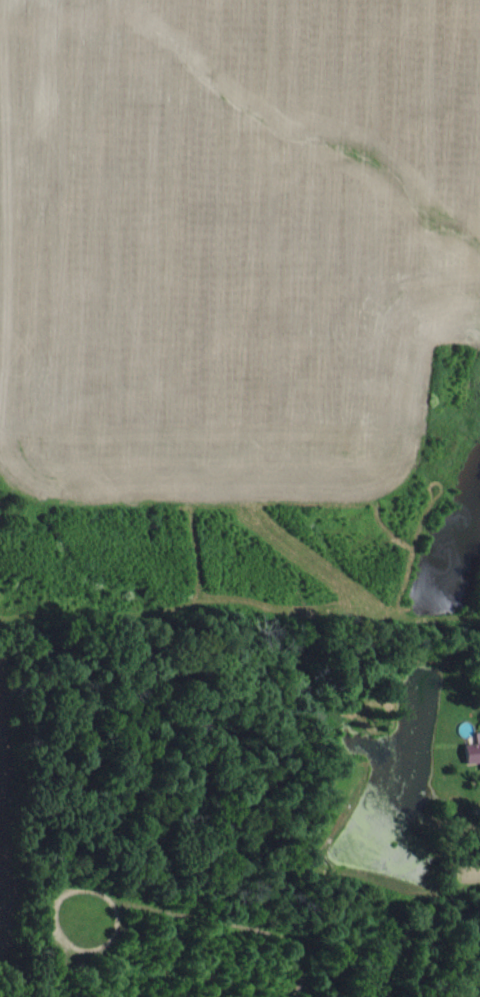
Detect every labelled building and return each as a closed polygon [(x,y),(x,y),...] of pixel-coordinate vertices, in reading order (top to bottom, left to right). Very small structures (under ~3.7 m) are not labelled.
[(478,762),(479,770),(479,730),(472,731),(474,742),(461,744),(463,763),(478,762)]
